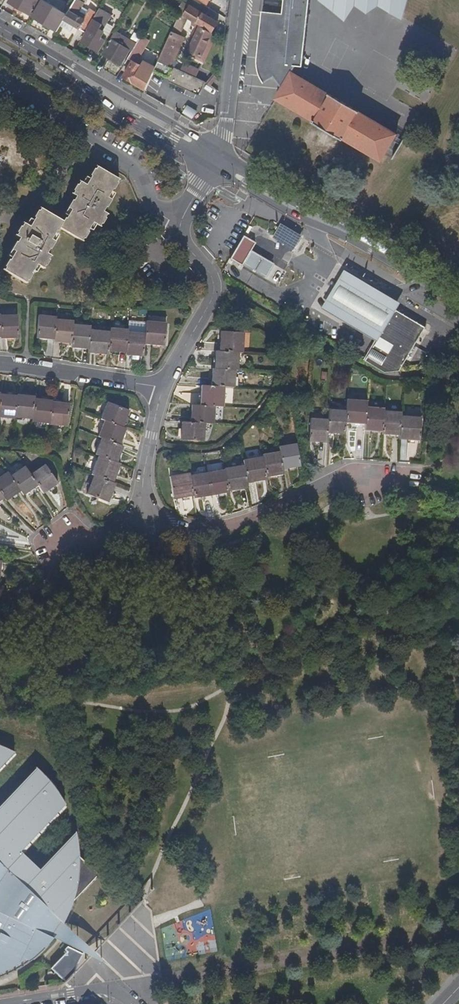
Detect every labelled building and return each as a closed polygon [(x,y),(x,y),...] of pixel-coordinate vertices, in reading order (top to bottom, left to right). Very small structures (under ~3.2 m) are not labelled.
[(8,3),(30,17),(40,0),(10,0),(8,3)] [(42,0),(32,17),(51,28),(53,24),(59,27),(64,19),(65,17),(66,15),(42,0)] [(97,12),(92,10),(90,14),(87,13),(84,19),(77,14),(85,0),(75,0),(66,15),(65,17),(64,19),(85,32),(87,29),(97,12)] [(213,15),(209,13),(207,15),(204,13),(207,7),(196,0),(183,0),(183,1),(189,5),(183,16),(188,19),(193,22),(198,25),(211,33),(218,22),(212,18),(213,15)] [(297,60),(302,60),(309,0),(288,0),(286,14),(262,11),(257,55),(256,64),(257,67),(257,70),(258,72),(259,74),(260,75),(261,76),(263,77),(264,77),(266,78),(268,78),(269,78),(273,76),(281,88),(275,98),(291,108),(312,120),(311,122),(342,140),(342,139),(362,150),(380,161),(396,134),(291,72),(294,66),(297,60)] [(403,17),(405,0),(388,0),(387,10),(403,17)] [(180,37),(188,19),(183,16),(180,14),(171,33),(180,37)] [(210,48),(216,36),(211,33),(198,25),(196,28),(191,40),(194,41),(189,50),(202,54),(206,47),(210,48)] [(204,63),(217,36),(216,36),(210,48),(206,47),(202,54),(189,50),(194,41),(191,40),(196,28),(195,28),(187,46),(184,53),(204,63)] [(99,51),(106,39),(87,29),(85,32),(80,41),(99,51)] [(116,41),(120,34),(114,31),(110,38),(116,41)] [(123,45),(127,39),(120,34),(116,41),(123,45)] [(178,52),(185,39),(171,35),(165,48),(178,52)] [(116,41),(110,38),(101,53),(120,65),(130,49),(123,45),(116,41)] [(131,51),(136,44),(127,39),(123,45),(130,49),(129,50),(131,51)] [(173,67),(176,61),(177,62),(178,61),(175,59),(178,52),(165,48),(155,68),(154,71),(169,78),(168,81),(172,83),(198,95),(205,82),(196,77),(180,70),(174,68),(173,67)] [(155,68),(130,54),(124,63),(129,66),(124,77),(145,90),(151,77),(154,71),(155,68)] [(199,69),(184,62),(180,70),(196,77),(199,69)] [(122,180),(101,168),(99,170),(98,169),(93,177),(94,178),(90,186),(84,182),(82,187),(80,187),(77,192),(78,193),(77,195),(79,197),(77,201),(76,200),(71,209),(76,212),(71,220),(69,220),(68,223),(64,230),(86,242),(88,239),(89,240),(93,233),(92,232),(97,223),(102,226),(103,224),(105,224),(108,218),(107,217),(109,213),(107,211),(109,209),(110,208),(112,205),(115,200),(111,198),(116,190),(117,190),(121,183),(120,182),(122,180)] [(64,230),(68,223),(45,210),(44,213),(43,212),(38,219),(40,220),(35,228),(29,225),(27,228),(25,228),(22,234),(23,235),(21,238),(24,241),(22,243),(21,244),(16,252),(20,254),(16,262),(14,262),(9,269),(10,270),(9,273),(31,285),(32,283),(33,283),(37,276),(37,275),(41,267),(47,270),(48,267),(51,268),(54,262),(53,261),(55,257),(51,255),(54,251),(56,252),(58,247),(60,244),(56,242),(60,234),(61,233),(62,233),(64,230)] [(251,252),(257,242),(245,235),(231,259),(243,266),(245,263),(251,252)] [(257,269),(262,258),(251,252),(245,263),(257,269)] [(268,275),(275,265),(262,258),(257,269),(268,275)] [(381,335),(395,307),(398,302),(341,269),(316,310),(376,342),(381,335)] [(387,372),(402,370),(407,362),(428,327),(395,307),(381,335),(376,342),(366,360),(387,372)] [(63,319),(45,317),(44,331),(43,340),(61,342),(63,320),(63,319)] [(24,331),(24,319),(6,319),(6,340),(6,341),(24,342),(24,331)] [(80,326),(80,322),(63,320),(61,342),(60,343),(78,345),(80,326)] [(171,345),(173,322),(153,321),(152,331),(151,343),(171,345)] [(97,331),(97,327),(80,326),(78,345),(78,348),(95,350),(97,331)] [(133,353),(134,332),(117,330),(117,332),(115,353),(133,355),(133,353)] [(151,343),(152,331),(135,330),(134,332),(133,353),(150,355),(151,343)] [(115,353),(117,332),(97,331),(95,350),(95,354),(115,356),(115,353)] [(245,355),(245,335),(222,334),(221,354),(241,355),(245,355)] [(240,372),(241,355),(221,354),(218,354),(217,371),(237,372),(240,372)] [(236,388),(237,372),(217,371),(215,371),(214,388),(228,389),(236,388)] [(227,409),(228,389),(214,388),(205,387),(204,407),(218,408),(227,409)] [(20,419),(22,397),(5,395),(3,416),(3,419),(20,420),(20,419)] [(41,401),(42,398),(22,396),(22,397),(20,419),(39,421),(41,401)] [(58,404),(58,403),(41,401),(39,421),(38,423),(56,425),(58,404)] [(369,408),(369,403),(349,401),(349,411),(348,424),(367,425),(369,408)] [(73,429),(76,406),(58,404),(56,425),(56,427),(73,429)] [(112,406),(106,422),(110,423),(128,430),(134,414),(112,406)] [(218,426),(218,408),(204,407),(195,406),(194,424),(194,425),(209,425),(218,426)] [(386,412),(386,409),(369,408),(367,425),(367,431),(384,432),(386,412)] [(348,424),(349,411),(332,411),(332,420),(331,434),(347,435),(348,424)] [(403,416),(403,413),(386,412),(384,432),(384,434),(401,436),(403,416)] [(421,440),(423,418),(403,416),(401,436),(401,439),(421,440)] [(332,420),(314,419),(312,443),(330,444),(331,434),(332,420)] [(110,423),(103,439),(106,440),(124,447),(130,431),(128,430),(110,423)] [(187,424),(185,444),(208,446),(209,425),(194,425),(187,424)] [(106,440),(100,456),(103,457),(121,465),(128,449),(124,447),(106,440)] [(305,466),(301,443),(283,446),(284,451),(288,469),(305,466)] [(288,469),(284,451),(265,455),(266,456),(270,477),(289,474),(288,469)] [(270,477),(266,456),(246,460),(247,465),(251,484),(270,480),(270,477)] [(103,457),(95,477),(97,477),(116,485),(124,466),(121,465),(103,457)] [(251,484),(247,465),(228,468),(228,469),(232,492),(251,488),(251,484)] [(50,466),(35,475),(43,487),(49,495),(63,484),(50,466)] [(30,467),(16,477),(26,492),(29,496),(43,487),(35,475),(30,467)] [(232,492),(228,469),(211,472),(215,496),(232,493),(232,492)] [(215,496),(211,472),(194,475),(198,496),(198,498),(199,498),(215,496)] [(194,473),(174,476),(178,499),(198,496),(194,475),(194,473)] [(0,483),(0,486),(10,499),(12,502),(26,492),(16,477),(13,474),(0,483)] [(97,477),(89,496),(111,506),(119,487),(116,485),(97,477)] [(10,499),(0,486),(0,506),(10,499)] [(8,758),(16,750),(7,744),(1,742),(0,741),(0,767),(8,758)] [(22,952),(31,960),(38,955),(45,950),(50,946),(53,937),(45,930),(54,916),(63,922),(66,920),(70,914),(72,910),(74,905),(75,900),(75,894),(75,888),(94,868),(82,855),(77,828),(51,854),(42,865),(23,847),(43,826),(65,802),(63,797),(59,787),(55,782),(49,775),(45,770),(39,765),(37,764),(14,791),(0,807),(0,963),(22,952)] [(75,900),(101,874),(94,868),(75,888),(75,894),(75,900)] [(77,966),(81,956),(85,951),(75,947),(69,945),(65,948),(69,951),(56,975),(65,983),(75,972),(77,966)] [(18,969),(31,960),(22,952),(0,963),(0,978),(3,976),(18,969)]
